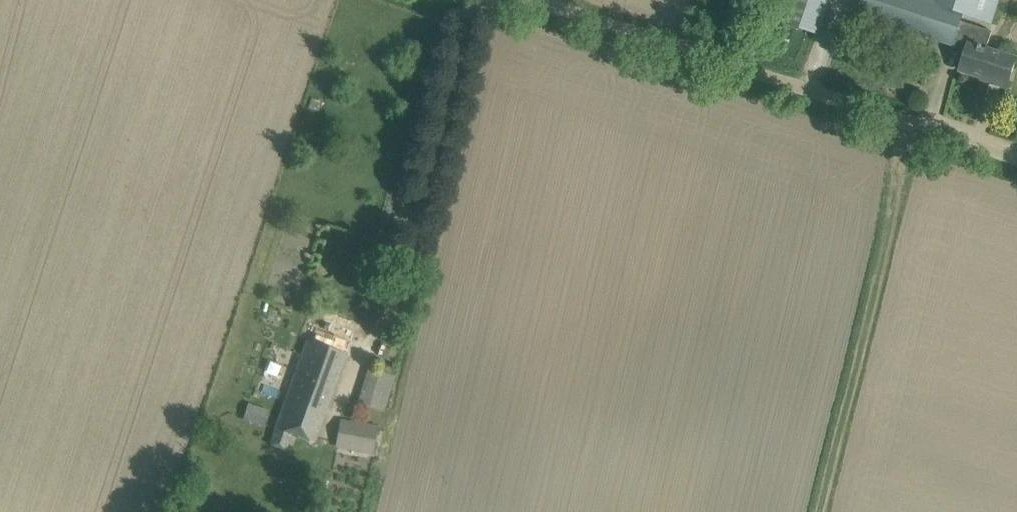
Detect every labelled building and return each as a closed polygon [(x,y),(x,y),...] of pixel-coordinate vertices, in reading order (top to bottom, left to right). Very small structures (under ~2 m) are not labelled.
[(818,34),(829,0),(777,0),(771,18),(818,34)] [(988,81),(1008,88),(1016,59),(987,50),(1003,0),(862,0),(857,15),(954,46),(956,40),(969,45),(961,70),(989,79),(988,81)] [(285,402),(270,445),(292,452),(297,437),(314,443),(346,354),(347,354),(355,333),(315,319),(302,356),(277,347),(260,393),(285,402)] [(384,347),(381,359),(393,363),(396,351),(384,347)] [(356,403),(386,412),(396,376),(367,368),(356,403)] [(268,411),(249,405),(244,419),(263,426),(268,411)] [(332,448),(370,453),(373,427),(335,422),(332,448)]
